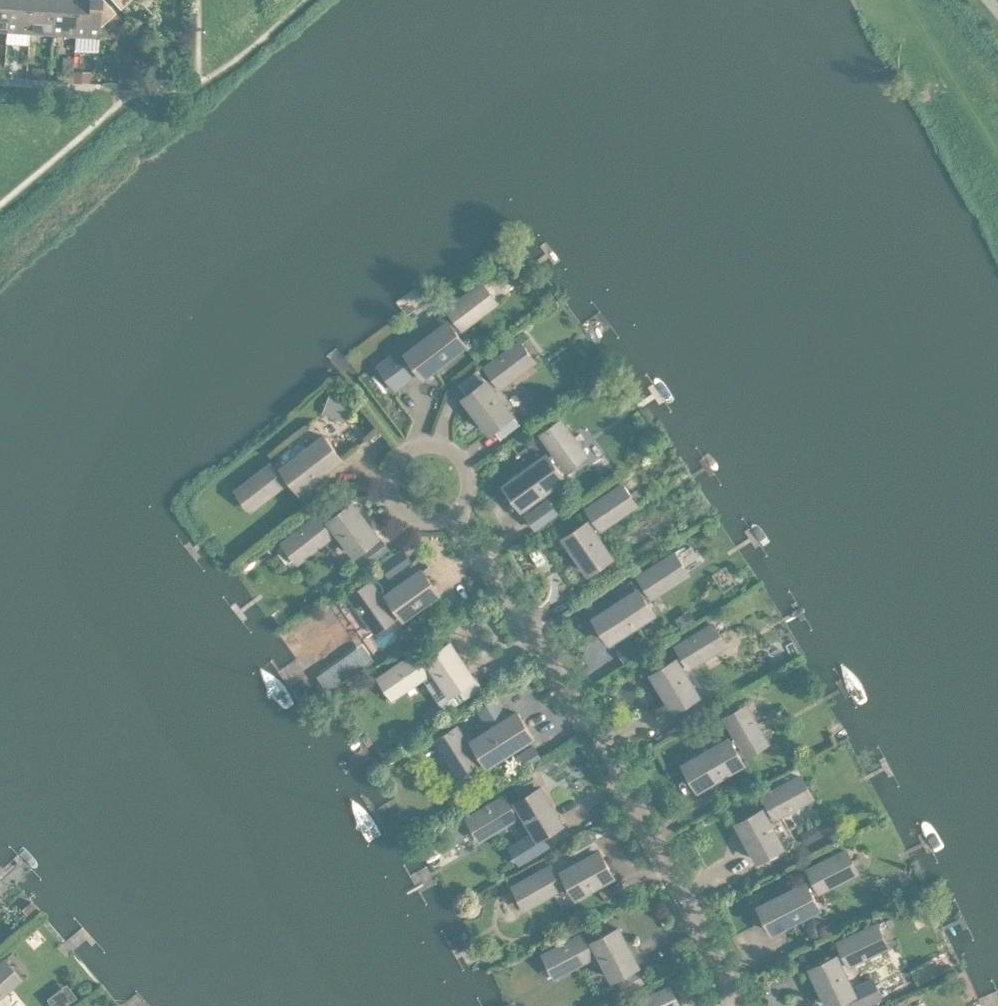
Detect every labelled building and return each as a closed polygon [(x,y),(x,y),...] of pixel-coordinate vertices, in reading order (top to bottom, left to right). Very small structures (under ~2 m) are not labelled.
[(24,22),(25,0),(2,0),(1,20),(24,22)] [(46,23),(48,0),(25,0),(24,22),(46,23)] [(69,25),(71,0),(48,0),(46,23),(69,25)] [(69,25),(93,26),(93,16),(110,2),(108,0),(71,0),(69,25)] [(113,55),(113,70),(127,71),(127,56),(113,55)] [(25,60),(25,68),(36,69),(37,60),(25,60)] [(51,70),(66,71),(67,62),(51,61),(51,70)] [(480,273),(447,299),(454,308),(448,313),(446,311),(422,329),(419,325),(377,356),(393,377),(417,359),(422,365),(463,333),(453,319),(459,315),(460,316),(494,291),(480,273)] [(518,332),(484,357),(491,367),(485,371),(484,370),(461,387),(487,420),(490,418),(497,427),(517,413),(490,377),(496,373),(497,375),(531,350),(518,332)] [(328,383),(320,402),(342,410),(349,391),(328,383)] [(564,457),(582,445),(558,410),(540,423),(553,441),(546,446),(545,444),(502,474),(519,497),(561,467),(551,452),(557,448),(564,457)] [(322,425),(280,457),(282,459),(276,464),(268,454),(235,480),(248,497),(282,472),(281,470),(287,466),(297,479),(339,447),(322,425)] [(621,475),(586,498),(592,508),(586,512),(585,511),(562,527),(585,562),(609,546),(591,519),(597,515),(598,517),(633,493),(621,475)] [(524,505),(533,517),(554,502),(546,490),(524,505)] [(353,543),(375,526),(349,492),(327,510),(328,511),(322,515),(315,506),(281,532),(295,550),(328,524),(327,522),(333,518),(353,543)] [(355,545),(363,556),(385,539),(377,529),(355,545)] [(399,537),(377,553),(388,569),(410,553),(399,537)] [(673,544),(637,567),(644,577),(637,581),(636,579),(592,607),(607,631),(651,602),(642,588),(648,584),(649,585),(685,562),(673,544)] [(419,559),(385,583),(386,585),(380,590),(367,572),(349,584),(374,619),(392,606),(385,596),(391,592),(401,606),(436,582),(419,559)] [(711,614),(675,636),(681,646),(674,650),(673,648),(649,663),(671,699),(695,685),(679,657),(685,653),(686,655),(722,633),(711,614)] [(633,627),(614,639),(621,651),(640,639),(633,627)] [(456,678),(471,667),(448,632),(424,648),(425,649),(419,653),(412,644),(377,667),(389,686),(425,662),(424,660),(429,656),(447,682),(437,689),(444,698),(461,686),(456,678)] [(702,686),(678,701),(686,715),(710,699),(702,686)] [(745,743),(764,732),(742,696),(723,707),(734,726),(728,730),(727,728),(681,754),(695,778),(741,752),(732,737),(739,733),(745,743)] [(514,702),(470,730),(471,732),(465,736),(453,717),(434,729),(457,765),(476,753),(469,743),(476,739),(485,754),(530,726),(514,702)] [(531,734),(515,744),(523,757),(539,747),(531,734)] [(528,761),(509,773),(516,785),(535,774),(528,761)] [(798,766),(761,787),(767,797),(760,800),(759,799),(735,812),(755,849),(780,836),(764,808),(771,804),(772,806),(809,786),(798,766)] [(531,820),(535,827),(541,824),(559,813),(538,776),(513,791),(514,792),(508,796),(502,786),(466,808),(477,827),(513,805),(512,803),(519,799),(531,820)] [(815,813),(798,823),(803,833),(821,824),(815,813)] [(531,820),(505,835),(516,853),(547,835),(541,824),(535,827),(531,820)] [(573,885),(610,865),(596,840),(559,861),(561,863),(554,866),(548,856),(511,877),(522,896),(559,875),(558,874),(565,870),(573,885)] [(844,841),(806,860),(811,871),(804,874),(803,872),(757,896),(769,921),(816,897),(808,882),(815,878),(816,880),(854,860),(844,841)] [(24,891),(15,899),(22,907),(31,899),(24,891)] [(805,912),(803,917),(805,922),(808,925),(813,927),(818,925),(820,919),(819,915),(815,910),(810,909),(805,912)] [(845,953),(883,935),(874,915),(836,933),(841,944),(834,947),(833,945),(808,957),(826,996),(852,983),(838,954),(844,951),(845,953)] [(595,939),(610,968),(635,955),(615,917),(590,930),(591,932),(585,935),(579,925),(542,944),(552,964),(589,944),(588,943),(595,939)] [(12,967),(0,953),(0,977),(12,967)] [(634,959),(614,969),(621,981),(640,971),(634,959)] [(667,977),(638,991),(646,1005),(681,1005),(667,977)]
